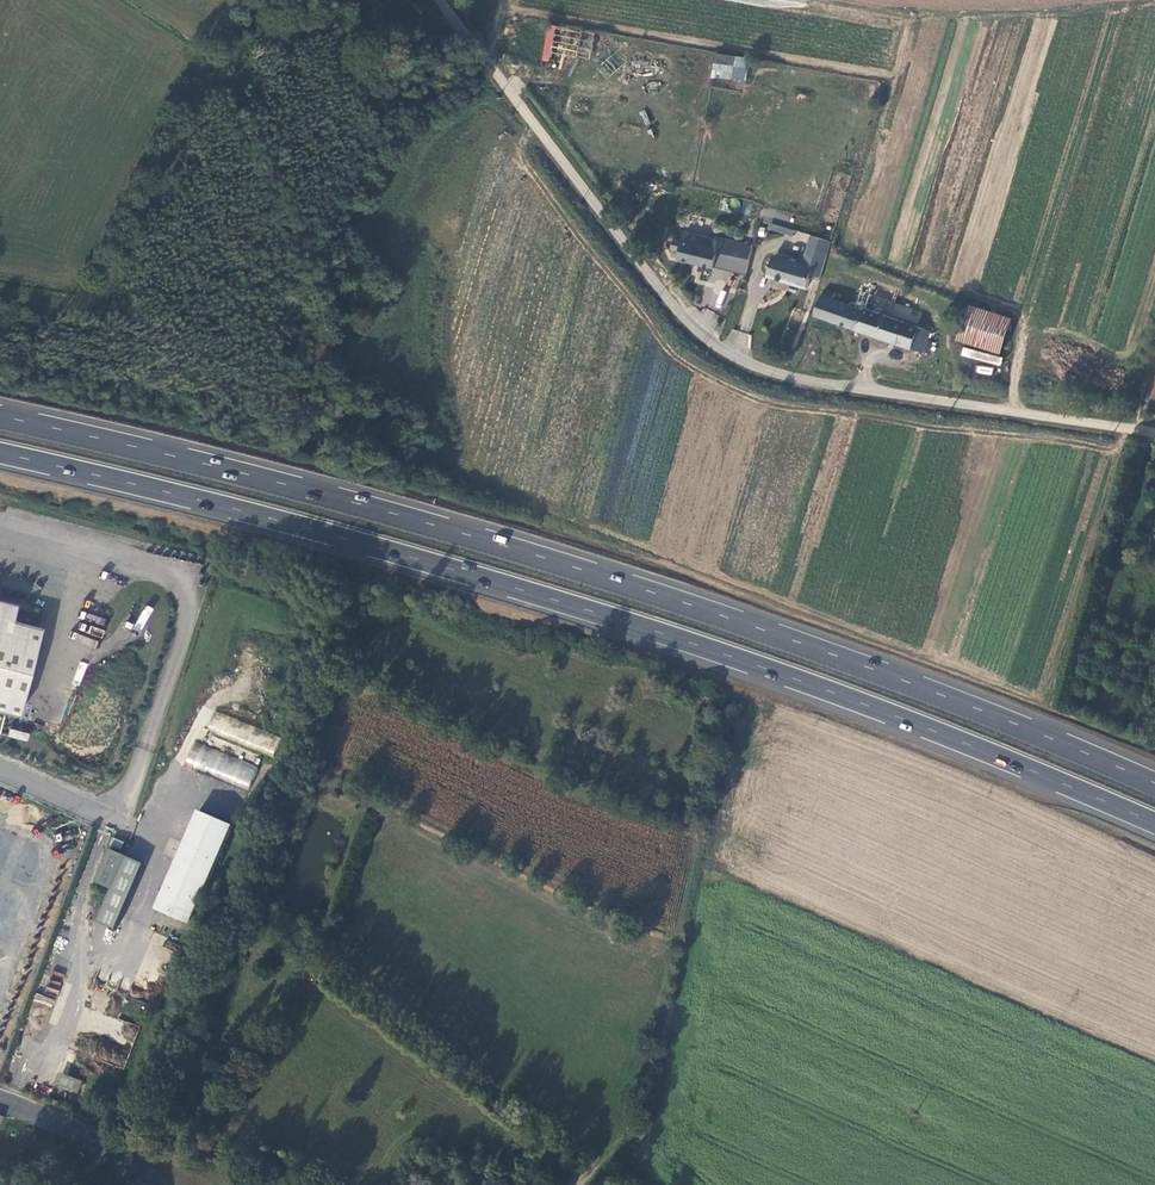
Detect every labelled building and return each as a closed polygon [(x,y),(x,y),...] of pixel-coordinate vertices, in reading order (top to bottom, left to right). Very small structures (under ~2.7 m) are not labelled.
[(548,24),(540,59),(549,61),(556,26),(548,24)] [(744,81),(746,57),(713,54),(711,79),(744,81)] [(676,231),(673,240),(704,247),(706,238),(676,231)] [(823,242),(804,236),(794,263),(804,266),(814,268),(820,253),(823,242)] [(709,251),(736,257),(739,244),(735,254),(710,248),(704,247),(673,240),(665,238),(662,248),(662,249),(670,251),(669,259),(687,263),(705,267),(709,251)] [(735,254),(739,244),(713,238),(710,248),(735,254)] [(794,263),(766,254),(759,274),(797,287),(800,276),(809,280),(814,268),(804,266),(794,263)] [(919,329),(901,323),(856,308),(855,311),(822,299),(826,291),(813,286),(812,290),(815,291),(805,313),(807,314),(823,320),(912,350),(919,329)] [(917,324),(921,310),(895,303),(891,318),(917,324)] [(950,335),(992,350),(1003,318),(961,303),(950,335)] [(819,336),(823,320),(807,314),(801,330),(819,336)] [(17,715),(38,628),(8,619),(11,606),(0,603),(0,711),(17,715)] [(274,753),(280,737),(217,714),(213,726),(230,733),(229,737),(274,753)] [(247,790),(257,767),(195,740),(185,763),(247,790)] [(192,920),(234,824),(199,809),(158,905),(192,920)] [(111,843),(122,848),(125,841),(114,836),(111,843)] [(144,862),(111,847),(96,880),(112,887),(98,920),(115,928),(144,862)] [(78,1070),(60,1064),(56,1073),(74,1080),(78,1070)] [(492,1180),(494,1173),(485,1169),(478,1184),(503,1184),(492,1180)]
